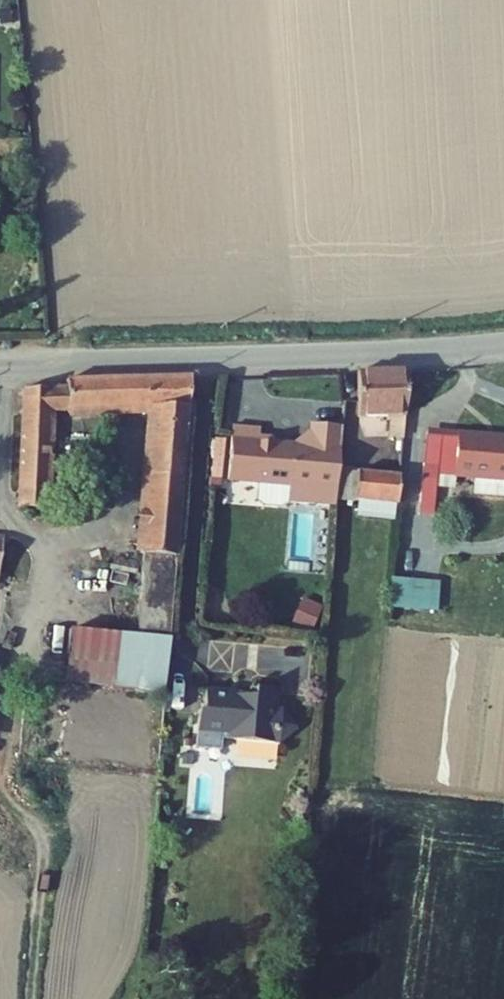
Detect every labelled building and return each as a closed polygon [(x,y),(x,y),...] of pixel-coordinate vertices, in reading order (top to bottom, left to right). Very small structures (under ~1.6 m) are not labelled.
[(410,373),(362,375),(361,418),(391,418),(391,440),(404,441),(410,373)] [(194,377),(71,380),(71,389),(72,412),(146,411),(144,420),(155,420),(139,634),(138,640),(170,642),(194,377)] [(55,388),(27,390),(22,509),(50,509),(54,412),(55,388)] [(71,389),(55,388),(54,412),(72,412),(71,389)] [(342,430),(312,428),(312,436),(297,448),(264,445),(265,431),(236,429),(232,483),(294,488),(293,504),(336,507),(337,500),(339,471),(342,430)] [(445,435),(445,443),(442,467),(428,466),(423,516),(438,518),(442,476),(476,479),(503,481),(503,440),(445,435)] [(445,443),(430,442),(428,466),(442,467),(445,443)] [(401,478),(339,471),(337,500),(399,499),(401,478)] [(476,479),(474,496),(503,499),(503,481),(476,479)] [(441,584),(392,580),(389,610),(439,614),(441,584)] [(139,634),(72,628),(67,681),(166,690),(170,642),(138,640),(139,634)] [(249,682),(209,678),(207,699),(202,699),(199,737),(224,739),(225,727),(280,732),(295,716),(285,698),(278,698),(280,680),(255,677),(249,682)]
